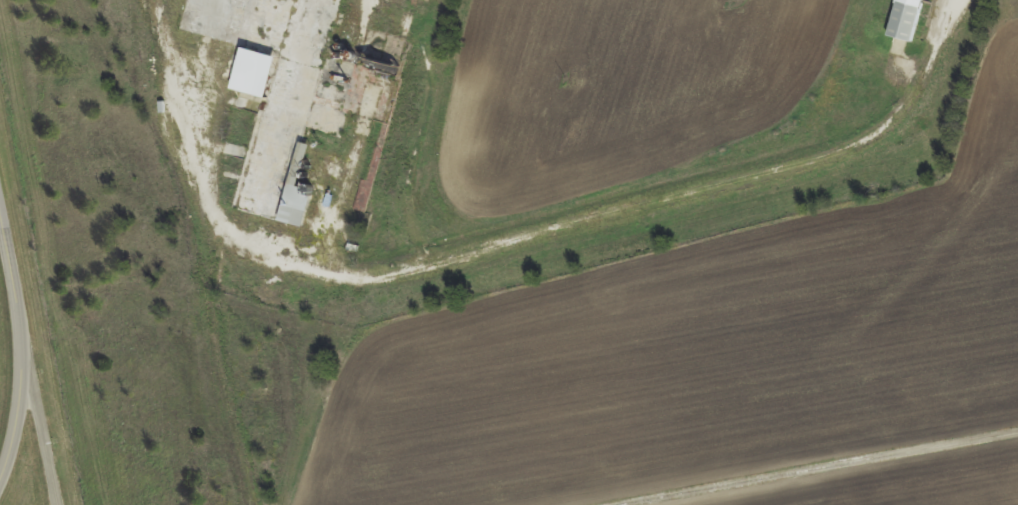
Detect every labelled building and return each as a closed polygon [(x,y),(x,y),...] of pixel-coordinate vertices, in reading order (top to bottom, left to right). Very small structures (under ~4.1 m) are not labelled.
[(885,33),(894,0),(923,0),(910,42),(885,33)] [(245,48),(278,57),(267,97),(234,88),(245,48)]
